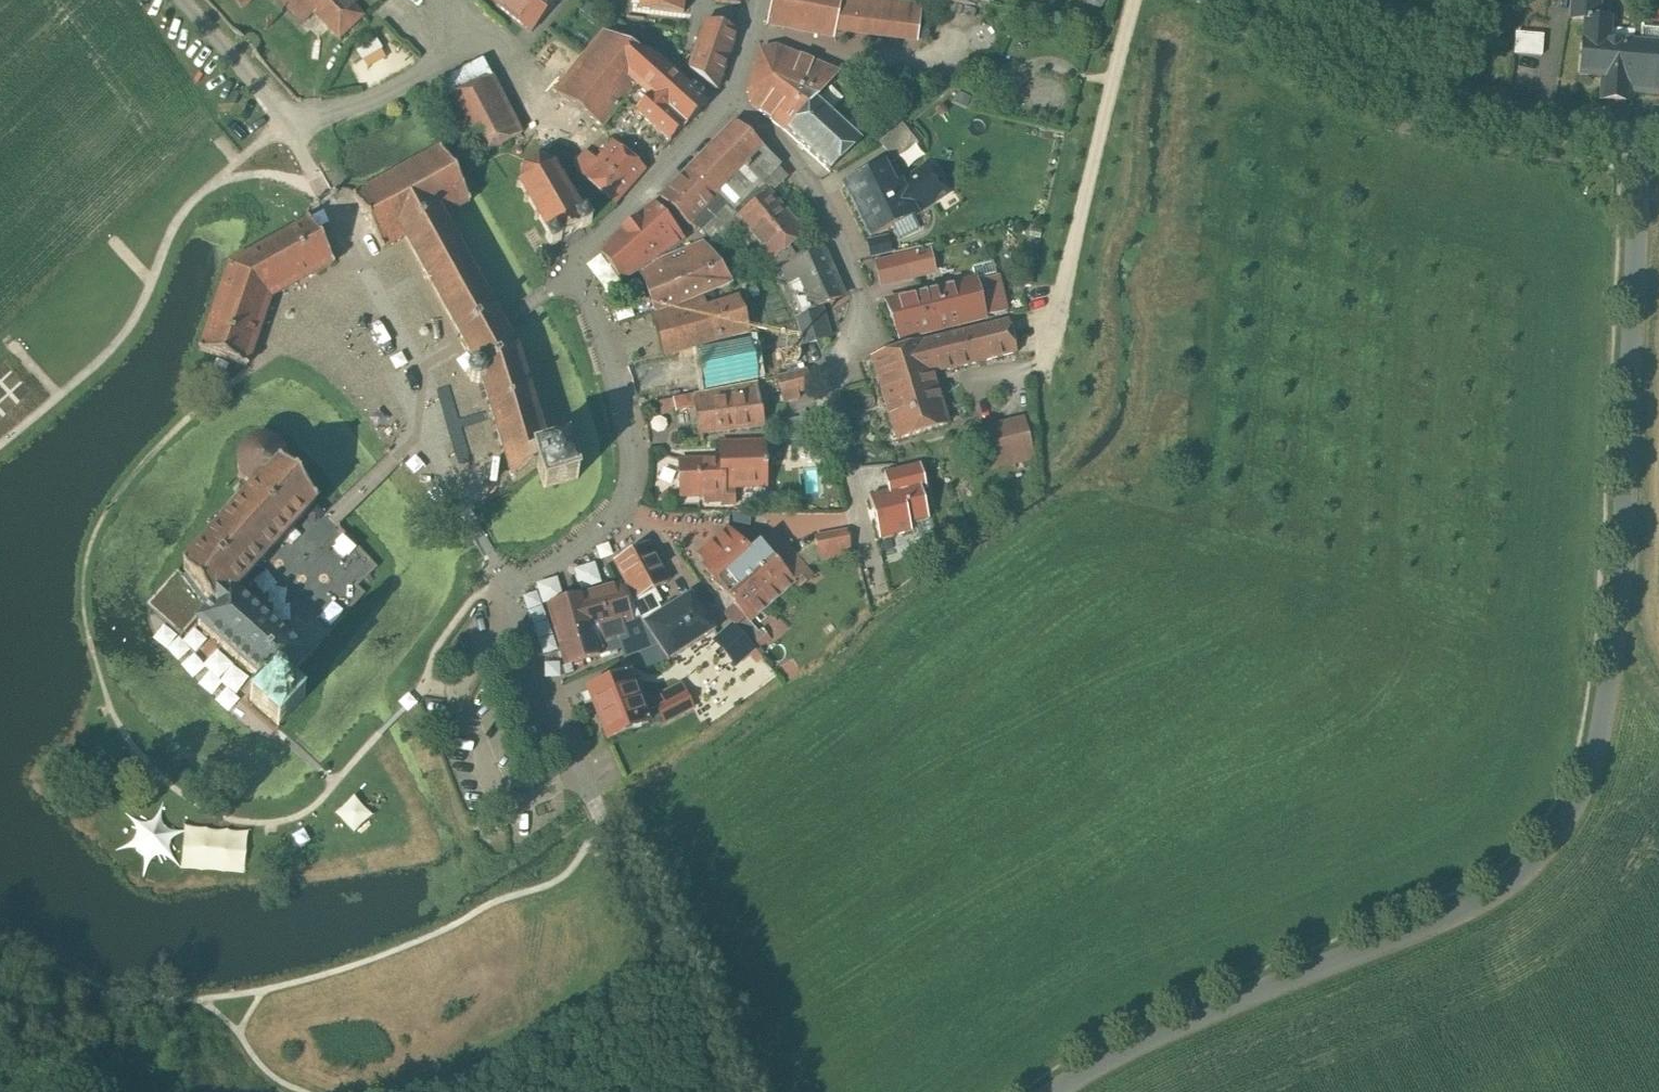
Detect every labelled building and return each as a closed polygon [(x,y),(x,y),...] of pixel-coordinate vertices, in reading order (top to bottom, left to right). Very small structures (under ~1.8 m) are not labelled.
[(302,22),(316,15),(329,29),(353,6),(359,0),(281,0),(302,22)] [(530,32),(556,0),(490,0),(530,32)] [(642,4),(681,10),(682,0),(643,0),(642,4)] [(768,23),(832,36),(833,30),(838,0),(773,0),(768,23)] [(901,0),(838,0),(833,30),(917,42),(921,3),(901,0)] [(1571,17),(1596,19),(1598,0),(1573,0),(1571,17)] [(353,6),(329,29),(340,41),(365,18),(353,6)] [(736,31),(704,20),(703,23),(688,68),(716,89),(736,31)] [(1511,28),(1511,52),(1540,52),(1540,29),(1511,28)] [(657,60),(603,32),(555,92),(602,127),(624,100),(624,99),(657,60)] [(1623,35),(1622,43),(1583,40),(1580,73),(1603,75),(1601,98),(1625,99),(1625,86),(1637,86),(1637,89),(1658,91),(1658,90),(1658,46),(1632,44),(1632,36),(1623,35)] [(837,71),(775,46),(760,49),(747,90),(751,104),(786,130),(786,131),(814,98),(837,71)] [(483,60),(436,84),(445,100),(491,76),(483,60)] [(705,103),(657,60),(624,99),(624,100),(669,141),(682,126),(683,127),(705,103)] [(491,76),(445,100),(474,159),(520,134),(491,76)] [(814,98),(786,131),(829,170),(860,141),(814,98)] [(764,147),(734,121),(686,170),(716,196),(733,210),(738,216),(768,191),(769,191),(760,182),(779,163),(763,148),(764,147)] [(901,123),(878,141),(895,161),(917,143),(901,123)] [(574,165),(575,170),(584,177),(583,177),(614,204),(644,169),(613,143),(593,165),(582,156),(574,165)] [(469,201),(440,147),(360,192),(353,196),(382,248),(404,236),(464,343),(478,369),(513,483),(537,467),(539,472),(543,487),(577,477),(567,443),(546,449),(517,351),(502,321),(442,215),(469,201)] [(550,246),(591,223),(585,212),(582,214),(572,199),(576,197),(574,194),(570,196),(561,181),(565,179),(563,176),(560,178),(553,167),(557,165),(555,162),(551,165),(539,161),(539,157),(535,158),(536,162),(534,163),(531,162),(529,163),(527,165),(527,167),(525,168),(521,166),(519,169),(523,171),(520,183),(516,184),(516,187),(520,187),(526,197),(523,199),(525,202),(528,200),(537,215),(533,217),(535,220),(538,218),(548,234),(544,236),(550,246)] [(893,187),(882,166),(844,185),(870,236),(914,214),(914,213),(899,185),(899,184),(893,187)] [(716,196),(686,170),(660,197),(688,224),(692,219),(716,196)] [(940,196),(923,170),(899,185),(914,213),(940,196)] [(804,233),(768,191),(738,216),(742,220),(779,263),(792,257),(806,250),(797,239),(804,233)] [(733,210),(716,196),(692,219),(709,235),(717,226),(733,210)] [(684,239),(654,202),(613,236),(600,252),(621,283),(684,239)] [(733,210),(717,226),(727,236),(742,220),(738,216),(733,210)] [(229,264),(200,350),(246,366),(270,298),(333,263),(309,220),(307,221),(229,264)] [(703,242),(658,261),(640,272),(654,310),(731,282),(712,253),(703,242)] [(873,261),(880,287),(937,273),(930,247),(873,261)] [(823,251),(781,269),(800,314),(843,295),(823,251)] [(998,274),(975,279),(984,318),(1008,312),(998,274)] [(975,279),(885,301),(899,339),(984,318),(975,279)] [(735,286),(652,312),(656,327),(658,333),(660,340),(664,355),(731,336),(749,330),(735,286)] [(809,316),(796,320),(803,344),(816,340),(809,316)] [(1008,319),(921,341),(932,373),(1016,352),(1008,319)] [(721,342),(721,343),(698,348),(706,390),(759,379),(748,335),(721,342)] [(921,341),(920,340),(870,357),(896,439),(947,423),(932,374),(932,373),(921,341)] [(795,352),(779,357),(784,371),(800,367),(795,352)] [(805,369),(777,377),(783,402),(798,398),(796,392),(810,389),(805,369)] [(756,383),(693,395),(695,407),(699,433),(763,426),(756,383)] [(693,395),(673,398),(675,411),(695,407),(693,395)] [(1023,424),(984,434),(991,459),(1010,454),(1012,463),(1032,458),(1023,424)] [(267,440),(255,440),(247,444),(239,453),(237,461),(239,474),(244,481),(252,488),(179,570),(184,573),(183,574),(177,569),(152,598),(146,605),(151,609),(181,636),(189,627),(198,618),(202,621),(198,625),(214,640),(254,675),(259,680),(257,681),(259,686),(259,687),(248,699),(278,727),(306,697),(288,680),(331,634),(310,615),(305,621),(295,612),(279,630),(267,619),(237,592),(300,524),(319,504),(285,471),(286,460),(283,451),(276,444),(267,440)] [(764,441),(719,443),(720,459),(679,460),(680,497),(705,496),(705,503),(721,503),(722,505),(733,505),(733,487),(765,485),(764,467),(766,467),(766,464),(764,464),(764,441)] [(881,489),(869,493),(873,506),(885,502),(881,489)] [(748,552),(728,529),(699,555),(708,565),(704,568),(715,581),(748,552)] [(846,530),(817,535),(821,559),(850,553),(846,530)] [(768,534),(759,542),(772,556),(780,549),(775,543),(768,534)] [(807,569),(780,538),(775,543),(780,549),(772,556),(793,581),(807,569)] [(715,581),(714,583),(748,622),(793,581),(772,556),(759,542),(748,552),(715,581)] [(647,543),(614,561),(626,583),(635,599),(654,589),(667,582),(647,543)] [(635,599),(626,583),(621,587),(619,584),(618,585),(631,620),(594,630),(601,655),(602,658),(617,653),(616,650),(621,648),(624,658),(658,645),(643,623),(662,611),(657,603),(661,602),(654,589),(635,599)] [(583,595),(547,605),(564,665),(583,660),(599,655),(601,655),(594,630),(631,620),(618,585),(603,589),(583,595)] [(662,611),(643,623),(658,645),(667,660),(714,630),(690,593),(662,611)] [(732,624),(714,639),(736,664),(748,653),(754,648),(732,624)] [(754,648),(748,653),(755,662),(761,656),(754,648)] [(599,655),(583,660),(585,669),(602,664),(599,655)] [(508,664),(495,669),(502,686),(515,680),(508,664)] [(607,682),(587,690),(606,740),(647,724),(628,674),(607,682)] [(680,683),(659,694),(663,703),(684,692),(680,683)] [(663,703),(656,707),(663,720),(691,705),(684,692),(663,703)] [(537,742),(524,747),(531,764),(544,759),(537,742)]
